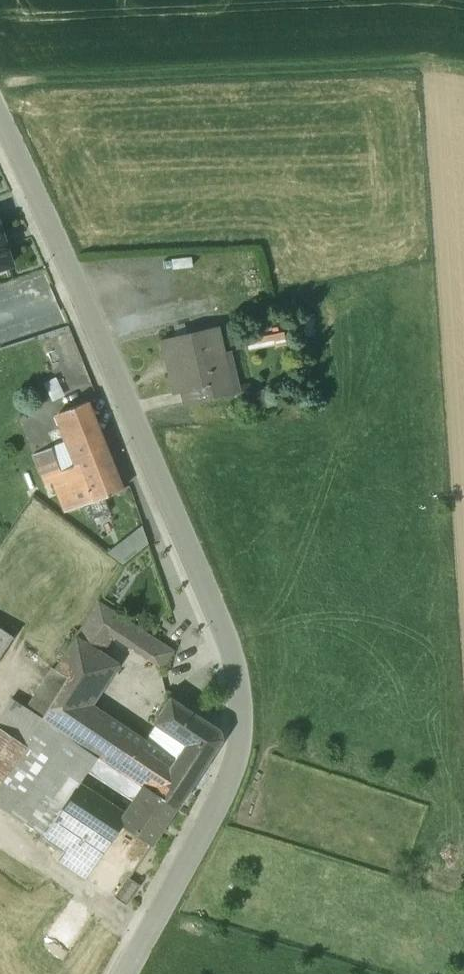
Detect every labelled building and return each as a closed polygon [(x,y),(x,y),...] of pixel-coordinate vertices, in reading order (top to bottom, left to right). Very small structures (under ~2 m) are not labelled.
[(10,266),(0,236),(0,270),(10,266)] [(216,328),(163,341),(167,359),(170,358),(178,391),(180,391),(212,386),(212,385),(228,382),(216,328)] [(212,386),(180,391),(184,404),(214,397),(212,386)] [(86,402),(58,413),(69,441),(97,430),(86,402)] [(121,490),(97,430),(69,441),(80,470),(93,501),(121,490)] [(50,448),(33,455),(45,484),(53,481),(62,477),(50,448)] [(62,477),(53,481),(65,512),(93,501),(80,470),(62,477)] [(142,528),(109,553),(122,564),(147,543),(142,528)] [(99,603),(75,637),(101,654),(115,635),(134,649),(144,633),(99,603)] [(0,627),(0,657),(13,637),(0,627)] [(159,642),(144,633),(134,649),(148,658),(159,642)] [(75,637),(54,669),(67,677),(41,719),(68,737),(90,704),(116,664),(101,654),(75,637)] [(172,651),(159,642),(148,658),(161,667),(172,651)] [(218,731),(170,699),(154,723),(186,744),(178,755),(200,770),(220,739),(218,731)] [(200,770),(178,755),(174,761),(90,704),(68,737),(96,756),(107,764),(120,773),(121,772),(130,778),(143,787),(144,785),(175,807),(176,807),(200,770)] [(41,719),(29,739),(0,781),(0,807),(43,836),(75,786),(81,778),(96,756),(68,737),(41,719)] [(107,764),(96,756),(81,778),(75,786),(88,795),(96,782),(107,764)] [(120,773),(107,764),(96,782),(115,790),(117,790),(122,789),(124,788),(130,778),(121,772),(120,773)] [(175,807),(144,785),(143,787),(123,817),(119,823),(120,824),(136,834),(151,844),(152,843),(176,807),(175,807)] [(88,795),(75,786),(43,836),(78,858),(91,867),(120,824),(119,823),(123,817),(88,795)] [(151,844),(136,834),(129,845),(148,857),(155,846),(152,843),(151,844)] [(91,867),(78,858),(71,869),(85,877),(91,867)]
